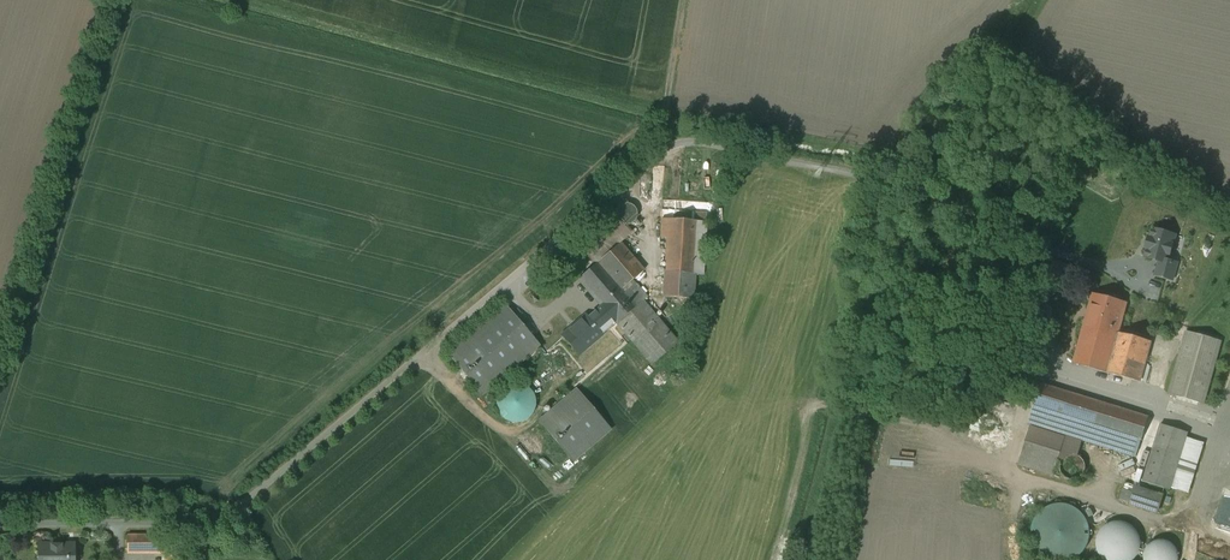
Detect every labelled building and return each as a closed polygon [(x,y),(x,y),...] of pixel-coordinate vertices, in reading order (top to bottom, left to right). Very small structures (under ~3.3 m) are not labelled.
[(633,207),(630,205),(627,204),(624,205),(621,206),(619,208),(617,211),(617,214),(618,218),(619,220),(622,223),(625,224),(628,224),(631,223),(634,221),(636,218),(637,215),(636,212),(635,209),(633,207)] [(707,224),(660,220),(658,238),(665,238),(660,299),(689,301),(691,278),(703,278),(707,224)] [(1184,239),(1151,230),(1143,258),(1176,267),(1184,239)] [(643,264),(622,240),(571,283),(601,317),(610,328),(647,371),(678,344),(644,304),(650,300),(629,275),(643,264)] [(1124,305),(1088,296),(1069,365),(1139,384),(1150,342),(1117,333),(1124,305)] [(536,347),(503,309),(448,356),(481,394),(536,347)] [(590,326),(580,315),(556,336),(575,358),(610,328),(601,317),(590,326)] [(1219,343),(1184,333),(1167,396),(1202,405),(1219,343)] [(520,385),(513,383),(507,384),(501,386),(496,391),(493,399),(493,406),(495,410),(499,416),(504,419),(510,421),(516,420),(522,418),(528,412),(530,406),(531,400),(529,394),(525,388),(520,385)] [(1151,418),(1042,384),(1029,425),(1135,459),(1130,479),(1191,497),(1206,447),(1185,440),(1187,434),(1150,423),(1151,418)] [(576,461),(618,430),(585,385),(543,417),(576,461)] [(1026,441),(1019,464),(1054,475),(1061,452),(1026,441)] [(1164,496),(1128,484),(1122,501),(1158,512),(1164,496)] [(1074,507),(1064,503),(1055,503),(1043,507),(1035,514),(1030,527),(1031,542),(1040,554),(1049,559),(1055,559),(1062,559),(1072,557),(1083,548),(1088,535),(1086,522),(1079,511),(1074,507)] [(1129,530),(1122,527),(1112,527),(1106,530),(1099,536),(1096,542),(1096,552),(1099,559),(1100,559),(1134,559),(1138,550),(1137,543),(1134,536),(1129,530)] [(159,537),(122,538),(122,555),(159,555),(159,537)] [(1159,544),(1154,544),(1147,546),(1143,550),(1141,555),(1140,559),(1141,559),(1172,559),(1171,555),(1169,550),(1165,546),(1159,544)] [(75,545),(39,545),(39,559),(75,559),(75,545)]
